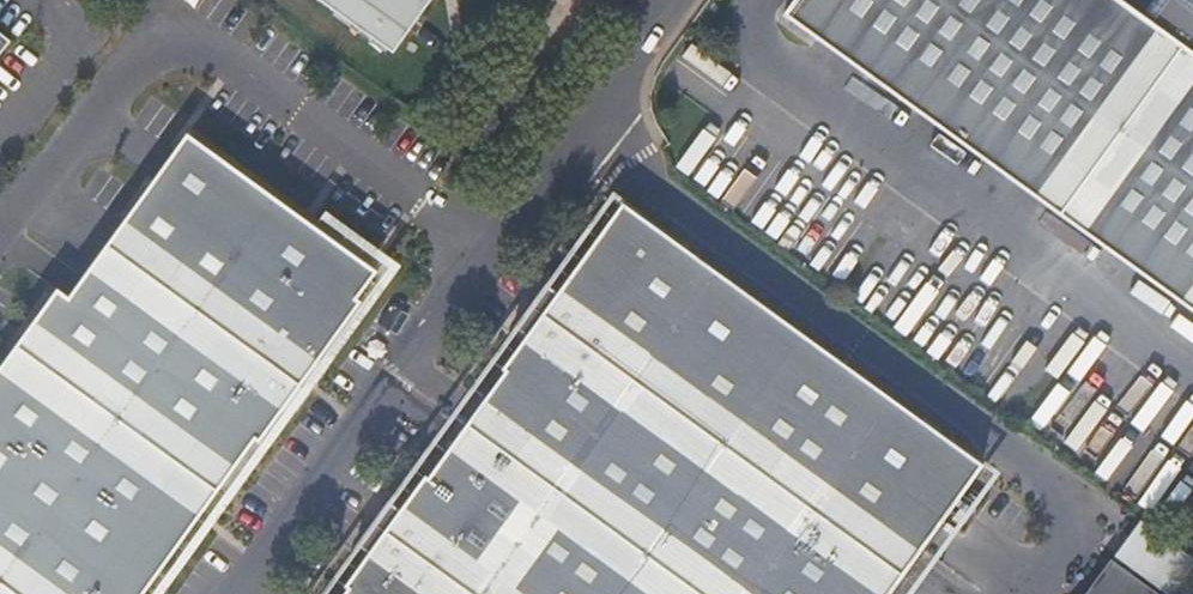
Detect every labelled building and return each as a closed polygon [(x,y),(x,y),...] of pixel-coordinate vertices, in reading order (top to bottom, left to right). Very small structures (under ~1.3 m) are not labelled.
[(391,54),(430,0),(317,0),(391,54)] [(782,15),(1192,314),(1192,8),(1182,0),(1157,0),(1143,20),(1115,0),(793,0),(782,15)] [(13,45),(0,35),(0,60),(13,45)] [(0,368),(0,593),(133,593),(374,261),(186,132),(151,181),(122,221),(68,297),(57,289),(0,368)] [(618,205),(553,293),(541,284),(509,327),(522,336),(497,370),(500,372),(423,478),(420,476),(395,509),(383,501),(351,544),(364,553),(339,586),(341,589),(338,593),(886,593),(980,465),(618,205)] [(1108,558),(1081,593),(1157,593),(1108,558)]
